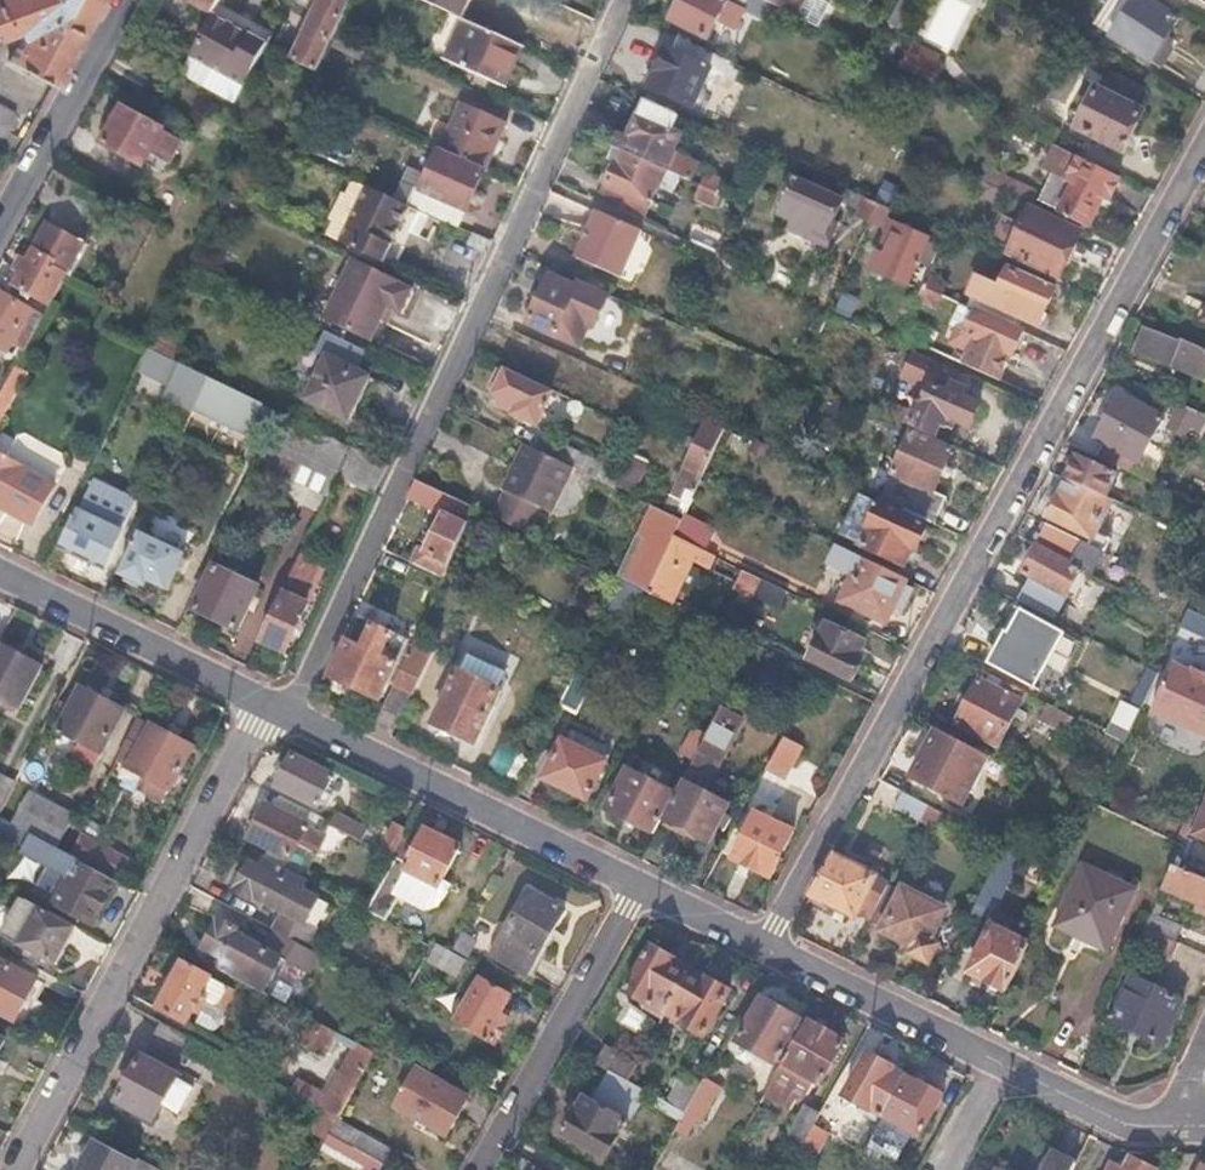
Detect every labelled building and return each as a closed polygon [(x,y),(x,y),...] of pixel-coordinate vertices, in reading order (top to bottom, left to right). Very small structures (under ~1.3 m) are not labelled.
[(15,31),(19,40),(7,60),(51,85),(98,0),(0,0),(0,36),(15,31)] [(213,14),(221,0),(189,0),(213,14)] [(295,56),(319,67),(329,44),(337,28),(339,24),(350,0),(320,0),(295,56)] [(670,21),(707,40),(716,22),(734,31),(744,10),(752,15),(760,0),(680,0),(670,21)] [(819,29),(832,4),(823,0),(762,0),(797,18),(819,29)] [(906,0),(900,0),(889,20),(903,28),(915,5),(906,0)] [(1145,0),(1130,0),(1107,37),(1158,70),(1171,50),(1161,43),(1176,20),(1145,0)] [(213,14),(205,30),(190,57),(244,87),(267,44),(213,14)] [(521,45),(463,18),(445,59),(501,86),(521,45)] [(205,30),(190,21),(175,48),(190,57),(205,30)] [(354,36),(337,28),(329,44),(346,52),(354,36)] [(670,51),(666,49),(648,87),(693,109),(711,70),(723,76),(731,60),(677,36),(670,51)] [(1141,114),(1095,91),(1076,128),(1122,152),(1141,114)] [(626,136),(618,133),(613,144),(680,176),(689,180),(696,166),(670,154),(679,135),(670,130),(677,115),(644,99),(626,136)] [(509,123),(464,102),(441,150),(486,171),(509,123)] [(14,114),(0,106),(0,140),(14,114)] [(180,139),(122,107),(103,141),(146,164),(152,152),(168,161),(180,139)] [(223,125),(208,118),(200,134),(214,141),(223,125)] [(1057,134),(1042,126),(1036,137),(1051,145),(1057,134)] [(606,158),(616,163),(606,185),(649,205),(658,186),(672,193),(680,176),(613,144),(606,158)] [(430,173),(407,164),(393,195),(429,212),(457,225),(465,208),(468,210),(480,183),(486,171),(441,150),(430,173)] [(1069,179),(1052,171),(1038,200),(1087,224),(1100,198),(1106,200),(1117,178),(1078,159),(1069,179)] [(723,182),(706,175),(701,186),(718,194),(723,182)] [(1035,190),(1007,177),(1001,191),(1002,192),(1029,204),(1035,190)] [(838,204),(792,181),(775,217),(790,224),(787,230),(806,239),(816,217),(828,223),(838,204)] [(1001,191),(981,182),(975,194),(997,204),(1002,192),(1001,191)] [(361,199),(354,196),(339,228),(346,231),(340,244),(395,270),(415,228),(421,230),(429,212),(393,195),(368,183),(361,199)] [(718,194),(701,186),(694,201),(711,208),(718,194)] [(843,192),(838,204),(855,212),(852,218),(866,225),(875,207),(843,192)] [(1050,214),(1029,204),(1006,253),(1057,277),(1079,234),(1048,219),(1050,214)] [(887,212),(875,207),(866,225),(878,231),(887,212)] [(641,230),(598,210),(575,258),(620,278),(641,230)] [(89,235),(53,214),(27,260),(20,256),(12,270),(20,274),(13,286),(49,306),(66,276),(89,235)] [(727,239),(693,224),(686,240),(720,256),(727,239)] [(890,244),(884,241),(876,257),(887,262),(881,275),(905,287),(925,243),(897,230),(890,244)] [(488,239),(475,233),(469,244),(482,250),(488,239)] [(465,241),(452,234),(444,253),(456,259),(462,247),(465,241)] [(401,315),(412,291),(398,285),(400,283),(353,260),(324,321),(371,343),(388,308),(401,315)] [(999,287),(975,277),(968,292),(1004,308),(1003,311),(995,308),(991,317),(1016,328),(1026,306),(1043,313),(1053,291),(1007,270),(999,287)] [(946,284),(929,276),(924,286),(941,294),(946,284)] [(577,290),(549,277),(528,323),(576,347),(585,327),(595,322),(608,293),(581,281),(577,290)] [(941,294),(924,286),(918,300),(934,308),(941,294)] [(0,291),(0,351),(7,355),(33,307),(1,290),(0,291)] [(991,317),(967,306),(950,342),(968,350),(962,364),(996,380),(1007,355),(1011,357),(1023,331),(1016,328),(991,317)] [(1135,350),(1204,380),(1204,349),(1182,338),(1180,343),(1144,328),(1135,350)] [(147,348),(138,371),(168,382),(177,358),(147,348)] [(374,380),(328,358),(309,399),(355,421),(374,380)] [(209,378),(180,363),(170,384),(185,391),(181,400),(195,407),(209,378)] [(15,367),(0,394),(0,421),(27,373),(15,367)] [(496,392),(495,395),(517,406),(512,416),(534,426),(548,395),(505,373),(503,378),(496,375),(490,389),(496,392)] [(200,424),(210,402),(272,432),(281,413),(209,378),(195,407),(189,419),(200,424)] [(920,405),(917,404),(911,416),(885,403),(881,413),(934,437),(940,425),(950,429),(954,421),(970,427),(980,404),(948,389),(946,392),(929,385),(920,405)] [(1159,419),(1117,395),(1094,438),(1102,442),(1094,456),(1119,468),(1125,455),(1137,461),(1159,419)] [(1164,429),(1197,442),(1204,421),(1204,416),(1173,404),(1164,429)] [(281,413),(272,432),(258,461),(328,495),(338,473),(351,446),(281,413)] [(722,431),(704,423),(665,505),(683,514),(700,479),(722,431)] [(638,433),(619,424),(612,441),(631,450),(638,433)] [(951,452),(910,434),(889,475),(900,480),(898,483),(911,490),(907,498),(891,490),(886,501),(933,524),(944,499),(932,493),(951,452)] [(539,435),(531,449),(573,469),(614,489),(616,486),(621,474),(539,435)] [(531,449),(522,445),(500,492),(504,494),(493,517),(528,534),(539,510),(550,516),(573,469),(531,449)] [(658,466),(630,452),(621,474),(616,486),(643,499),(658,466)] [(0,507),(8,491),(41,510),(55,486),(0,455),(0,507)] [(1079,456),(1067,477),(1111,499),(1122,504),(1131,485),(1119,479),(1121,476),(1079,456)] [(1111,499),(1067,477),(1046,517),(1090,538),(1088,543),(1104,551),(1110,537),(1094,529),(1111,499)] [(135,502),(94,482),(62,548),(103,569),(135,502)] [(406,498),(442,515),(425,554),(417,551),(413,561),(445,574),(475,508),(413,482),(406,498)] [(717,494),(701,486),(678,536),(695,544),(717,494)] [(680,520),(652,506),(639,533),(645,536),(624,581),(642,590),(646,592),(674,534),(680,520)] [(925,528),(881,506),(861,544),(904,565),(911,550),(914,551),(925,528)] [(137,529),(141,531),(176,548),(181,537),(142,519),(137,529)] [(1088,543),(1047,523),(1036,545),(1069,562),(1076,548),(1099,559),(1104,551),(1088,543)] [(176,548),(141,531),(121,573),(126,575),(124,580),(137,587),(139,582),(147,586),(150,580),(168,588),(185,552),(176,548)] [(678,536),(674,534),(646,592),(670,603),(678,588),(671,584),(681,562),(688,566),(693,555),(704,561),(709,551),(695,544),(678,536)] [(1036,545),(1021,573),(1032,578),(1021,601),(1056,619),(1081,569),(1069,562),(1036,545)] [(302,551),(260,640),(285,652),(327,563),(302,551)] [(855,580),(851,579),(840,602),(884,622),(906,580),(866,560),(855,580)] [(260,586),(215,565),(195,608),(240,629),(260,586)] [(762,576),(743,567),(733,587),(743,592),(736,606),(745,611),(752,596),(762,576)] [(787,588),(762,576),(752,596),(777,608),(787,588)] [(624,581),(622,580),(607,609),(627,619),(642,590),(624,581)] [(1064,632),(1015,607),(995,645),(1044,671),(1064,632)] [(406,638),(360,617),(333,678),(379,700),(406,638)] [(863,643),(825,624),(809,658),(851,679),(862,658),(857,656),(863,643)] [(434,643),(416,635),(373,728),(391,736),(434,643)] [(0,645),(0,699),(11,705),(19,709),(41,666),(0,645)] [(1174,663),(1151,712),(1204,736),(1204,674),(1194,669),(1192,672),(1174,663)] [(986,681),(979,677),(955,722),(998,746),(1028,691),(991,671),(986,681)] [(500,691),(458,672),(434,725),(476,744),(500,691)] [(574,673),(567,688),(558,705),(575,713),(590,680),(574,673)] [(1037,682),(1031,693),(1058,707),(1064,697),(1037,682)] [(123,709),(80,685),(57,728),(79,741),(100,752),(123,709)] [(19,709),(11,705),(5,715),(13,719),(19,709)] [(722,705),(711,726),(694,758),(681,782),(684,783),(665,819),(668,820),(666,824),(684,834),(687,828),(709,840),(727,805),(701,791),(743,716),(722,705)] [(149,725),(136,718),(115,757),(128,764),(127,766),(147,777),(154,780),(147,794),(161,802),(169,788),(171,789),(193,746),(149,723),(149,725)] [(695,742),(688,738),(681,752),(694,758),(711,726),(705,722),(695,742)] [(984,752),(935,727),(908,776),(956,803),(984,752)] [(801,748),(782,737),(765,767),(785,778),(801,748)] [(607,762),(562,740),(543,778),(588,801),(607,762)] [(100,752),(79,741),(72,754),(93,765),(100,752)] [(42,763),(28,756),(16,780),(30,787),(42,763)] [(332,776),(292,756),(276,786),(316,807),(332,776)] [(675,792),(626,768),(605,809),(653,833),(675,792)] [(154,780),(147,777),(140,790),(147,794),(154,780)] [(0,779),(0,811),(13,786),(0,779)] [(902,791),(894,808),(920,822),(929,805),(902,791)] [(71,817),(27,794),(11,823),(23,830),(56,846),(71,817)] [(281,794),(273,809),(312,828),(319,814),(281,794)] [(941,811),(929,805),(920,822),(919,824),(931,830),(941,811)] [(273,809),(268,806),(251,839),(270,848),(266,856),(288,868),(298,847),(305,851),(316,830),(312,828),(273,809)] [(1196,816),(1188,832),(1204,840),(1204,807),(1200,818),(1196,816)] [(332,820),(329,826),(361,842),(369,828),(337,811),(332,820)] [(796,831),(758,812),(733,857),(771,877),(796,831)] [(405,829),(392,823),(378,850),(390,857),(405,829)] [(16,843),(71,872),(54,903),(83,918),(81,923),(88,927),(90,922),(93,923),(114,883),(77,864),(80,859),(65,851),(56,846),(23,830),(16,843)] [(126,856),(76,831),(65,851),(80,859),(115,877),(126,856)] [(407,865),(396,860),(369,912),(388,922),(399,902),(423,914),(438,909),(447,891),(440,887),(459,849),(424,832),(407,865)] [(1026,856),(1005,845),(987,879),(1002,887),(1013,866),(1019,870),(1026,856)] [(261,866),(251,861),(235,891),(253,901),(256,896),(285,912),(275,930),(307,946),(330,904),(303,890),(308,879),(288,868),(266,856),(261,866)] [(889,884),(831,856),(810,895),(812,896),(811,898),(813,904),(825,910),(831,908),(832,906),(852,916),(854,913),(870,921),(886,889),(889,884)] [(1026,856),(1019,870),(1053,887),(1060,873),(1026,856)] [(1163,887),(1204,908),(1204,879),(1173,864),(1163,887)] [(1135,890),(1082,865),(1053,925),(1106,950),(1135,890)] [(563,909),(527,889),(491,953),(527,974),(563,909)] [(899,895),(886,889),(870,921),(870,922),(883,929),(882,931),(915,946),(912,951),(914,956),(920,959),(931,957),(936,948),(934,943),(928,940),(942,911),(901,891),(899,895)] [(20,896),(0,934),(0,935),(55,964),(76,926),(20,896)] [(1180,929),(1150,915),(1145,926),(1175,941),(1180,929)] [(213,953),(208,963),(266,994),(284,961),(306,973),(317,952),(307,946),(275,930),(264,951),(237,936),(239,931),(219,920),(204,948),(213,953)] [(1175,941),(1145,926),(1136,945),(1170,961),(1178,942),(1175,941)] [(1026,945),(991,928),(969,973),(984,980),(982,983),(1003,993),(1026,945)] [(472,938),(464,933),(456,947),(464,952),(472,938)] [(453,948),(439,940),(428,961),(455,977),(467,956),(453,948)] [(674,960),(651,947),(627,990),(650,1003),(647,1009),(658,1015),(661,1010),(667,1013),(688,976),(671,966),(674,960)] [(0,961),(0,1014),(12,1021),(35,980),(0,961)] [(217,982),(183,965),(160,1009),(189,1023),(194,1012),(202,1016),(208,1003),(217,1007),(227,990),(217,982)] [(704,985),(688,976),(667,1013),(705,1035),(731,991),(708,978),(704,985)] [(1183,999),(1133,976),(1112,1020),(1161,1043),(1183,999)] [(509,998),(478,980),(455,1021),(495,1044),(508,1020),(499,1015),(509,998)] [(800,1018),(764,998),(738,1042),(775,1062),(800,1018)] [(374,1051),(306,1014),(294,1036),(326,1053),(332,1037),(355,1049),(329,1096),(298,1080),(291,1092),(326,1110),(338,1116),(374,1051)] [(844,1044),(805,1022),(783,1062),(821,1084),(844,1044)] [(143,1057),(139,1060),(117,1101),(157,1123),(199,1043),(162,1023),(143,1057)] [(638,1064),(604,1045),(594,1064),(628,1082),(638,1064)] [(907,1076),(869,1056),(846,1095),(883,1117),(907,1076)] [(466,1098),(416,1069),(395,1106),(446,1135),(466,1098)] [(700,1085),(682,1074),(665,1104),(684,1114),(697,1091),(700,1085)] [(716,1080),(706,1074),(700,1085),(697,1091),(707,1097),(716,1080)] [(920,1083),(907,1076),(883,1117),(867,1146),(895,1162),(912,1132),(921,1137),(945,1094),(921,1081),(920,1083)] [(578,1114),(574,1116),(563,1135),(606,1159),(627,1121),(587,1098),(578,1114)] [(665,1104),(659,1100),(645,1125),(670,1138),(684,1114),(665,1104)] [(817,1117),(801,1108),(786,1136),(791,1139),(784,1150),(795,1156),(798,1151),(799,1148),(811,1127),(817,1117)] [(338,1116),(326,1110),(312,1138),(323,1144),(329,1133),(336,1120),(338,1116)] [(336,1120),(329,1133),(382,1163),(390,1150),(336,1120)] [(826,1135),(811,1127),(799,1148),(814,1157),(826,1135)] [(321,1148),(361,1169),(379,1169),(382,1163),(329,1133),(323,1144),(321,1148)] [(81,1169),(159,1169),(149,1164),(146,1162),(143,1169),(95,1143),(81,1169)] [(1074,1163),(1053,1153),(1045,1169),(1071,1169),(1074,1163)] [(1130,1160),(1125,1169),(1152,1169),(1130,1160)]
